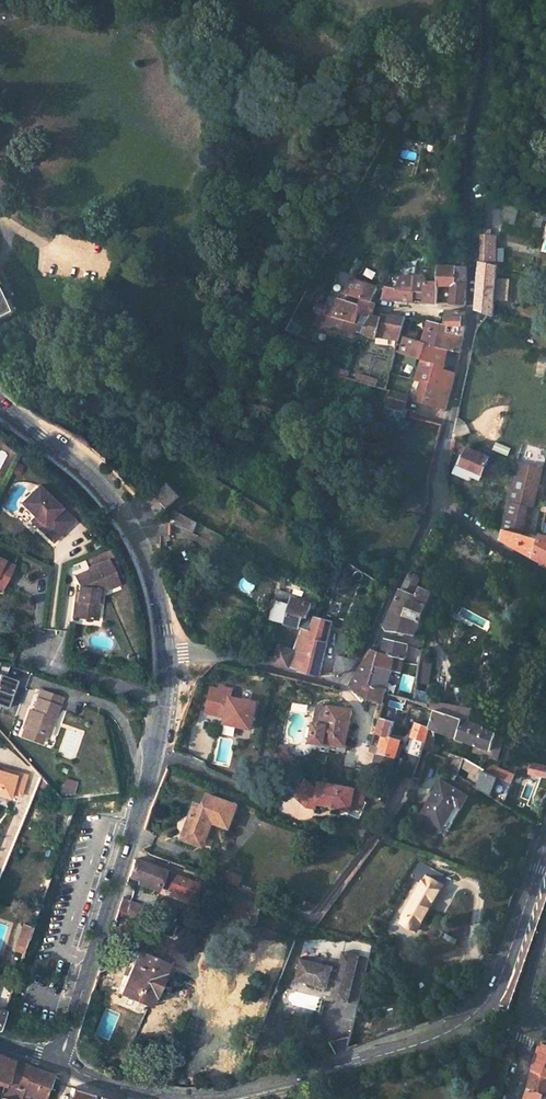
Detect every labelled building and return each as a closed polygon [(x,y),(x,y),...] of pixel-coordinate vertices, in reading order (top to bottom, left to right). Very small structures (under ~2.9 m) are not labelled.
[(493,14),(493,29),(502,29),(501,13),(493,14)] [(454,139),(452,149),(464,151),(465,141),(462,141),(462,138),(457,137),(457,140),(454,139)] [(503,206),(501,213),(535,223),(537,216),(503,206)] [(487,315),(494,318),(498,268),(493,267),(494,238),(482,237),(482,264),(480,264),(477,311),(487,315)] [(438,267),(438,270),(438,282),(452,282),(453,306),(466,306),(467,281),(467,267),(438,267)] [(438,283),(425,283),(425,278),(402,277),(397,290),(387,288),(386,292),(384,299),(399,300),(413,302),(414,298),(414,295),(425,295),(425,299),(425,303),(439,304),(438,283)] [(378,289),(352,280),(346,294),(373,303),(378,289)] [(14,313),(6,294),(0,283),(0,320),(14,313)] [(340,300),(330,297),(325,313),(335,318),(340,300)] [(358,323),(362,313),(373,315),(376,305),(372,304),(363,301),(361,306),(340,300),(335,318),(358,323)] [(466,313),(447,310),(445,325),(452,327),(451,333),(464,336),(466,328),(466,313)] [(358,323),(335,318),(322,314),(321,327),(332,331),(354,337),(356,331),(363,333),(367,326),(358,323)] [(363,333),(377,339),(378,336),(399,341),(406,318),(382,315),(377,319),(373,315),(367,326),(363,333)] [(433,322),(428,340),(420,338),(419,342),(422,343),(422,344),(460,353),(464,336),(451,333),(452,327),(445,325),(433,322)] [(305,331),(291,325),(287,333),(303,338),(305,331)] [(417,336),(407,333),(406,339),(416,342),(417,336)] [(447,409),(455,373),(440,368),(445,350),(422,344),(422,343),(419,342),(416,342),(406,339),(401,353),(423,361),(417,382),(420,382),(419,385),(422,387),(418,401),(443,408),(442,411),(445,412),(446,409),(447,409)] [(335,374),(343,346),(329,340),(327,347),(334,349),(327,372),(335,374)] [(408,397),(390,392),(385,404),(388,405),(403,410),(408,397)] [(403,410),(388,405),(385,412),(390,413),(389,419),(399,421),(400,416),(405,418),(407,411),(403,410)] [(461,458),(455,473),(471,480),(473,475),(481,479),(489,458),(468,448),(463,459),(461,458)] [(525,536),(540,478),(543,469),(518,463),(518,464),(505,522),(506,523),(503,535),(501,542),(534,559),(539,540),(525,536)] [(164,484),(153,497),(166,508),(177,495),(164,484)] [(36,523),(43,530),(39,534),(52,548),(72,526),(37,491),(20,508),(36,523)] [(192,534),(198,523),(173,510),(167,521),(192,534)] [(544,518),(539,540),(534,559),(545,566),(545,519),(544,518)] [(43,530),(36,523),(32,527),(39,534),(43,530)] [(334,590),(345,562),(340,559),(330,589),(334,590)] [(0,561),(0,589),(0,590),(11,567),(0,561)] [(76,605),(73,622),(91,624),(93,609),(96,609),(97,601),(98,594),(101,592),(103,595),(117,587),(105,564),(89,574),(89,575),(75,582),(80,592),(79,597),(78,605),(76,605)] [(412,594),(420,579),(409,575),(401,590),(412,594)] [(415,636),(432,593),(421,587),(417,596),(412,594),(401,590),(383,631),(407,633),(415,636)] [(272,620),(303,629),(294,651),(279,646),(274,665),(300,671),(318,622),(310,620),(312,607),(292,600),(289,606),(276,602),(272,620)] [(100,610),(96,609),(93,609),(91,624),(97,625),(100,610)] [(318,676),(335,624),(319,619),(318,622),(300,671),(299,673),(318,676)] [(384,694),(390,669),(399,672),(403,659),(406,659),(408,645),(386,640),(381,654),(379,654),(369,690),(384,694)] [(363,698),(381,704),(384,694),(369,690),(379,654),(370,651),(350,686),(363,698)] [(338,657),(333,674),(338,675),(349,670),(351,668),(354,663),(356,660),(338,657)] [(430,684),(431,663),(421,663),(421,683),(430,684)] [(6,710),(17,683),(0,676),(0,708),(6,710)] [(412,686),(407,701),(414,703),(418,691),(416,690),(417,687),(412,686)] [(220,691),(211,690),(208,712),(224,714),(223,717),(228,718),(227,724),(254,728),(258,701),(232,697),(233,689),(220,688),(220,691)] [(25,728),(21,737),(32,742),(35,734),(44,737),(49,725),(52,726),(63,700),(42,693),(33,713),(30,711),(23,727),(25,728)] [(474,710),(429,703),(427,707),(436,711),(469,722),(474,710)] [(319,705),(312,742),(346,746),(353,710),(319,705)] [(436,734),(476,746),(474,752),(498,758),(504,739),(495,737),(496,734),(483,731),(483,729),(469,724),(469,722),(436,711),(430,727),(429,731),(436,734)] [(430,727),(416,724),(406,751),(420,756),(426,738),(429,731),(430,727)] [(47,738),(52,726),(49,725),(44,737),(47,738)] [(434,740),(436,734),(429,731),(426,738),(434,740)] [(39,745),(43,737),(35,734),(32,742),(39,745)] [(400,740),(375,735),(369,753),(394,758),(400,740)] [(532,761),(545,765),(545,749),(536,747),(532,761)] [(488,792),(498,767),(491,765),(487,775),(483,773),(484,770),(463,758),(450,754),(449,755),(448,761),(443,769),(455,776),(476,787),(488,792)] [(530,762),(528,772),(544,776),(545,767),(545,766),(530,762)] [(8,794),(10,789),(18,792),(19,791),(25,775),(23,772),(1,765),(0,767),(0,792),(8,794)] [(430,798),(419,814),(441,828),(455,805),(459,808),(466,797),(437,779),(427,796),(430,798)] [(305,783),(292,796),(307,807),(316,809),(317,804),(331,807),(332,804),(337,805),(336,808),(351,811),(353,803),(363,805),(366,793),(355,792),(355,791),(326,785),(320,784),(319,792),(316,791),(305,783)] [(192,817),(183,843),(199,848),(202,839),(208,841),(213,829),(211,828),(212,824),(230,831),(239,808),(208,797),(203,809),(199,808),(195,818),(192,817)] [(351,811),(362,813),(363,805),(353,803),(351,811)] [(205,851),(208,841),(202,839),(199,848),(205,851)] [(128,876),(137,879),(135,883),(149,888),(147,892),(152,893),(155,885),(161,870),(134,860),(128,876)] [(155,885),(194,900),(201,884),(161,870),(155,885)] [(425,879),(398,922),(413,931),(439,887),(425,879)] [(231,910),(228,916),(257,927),(265,908),(223,892),(218,905),(231,910)] [(118,909),(126,912),(129,901),(121,898),(118,909)] [(147,908),(130,901),(126,915),(141,921),(147,908)] [(306,902),(301,911),(311,915),(317,907),(306,902)] [(218,905),(216,912),(228,916),(231,910),(218,905)] [(116,917),(110,936),(123,941),(131,922),(116,917)] [(30,927),(22,924),(19,934),(27,936),(30,927)] [(13,949),(22,952),(27,936),(19,934),(13,949)] [(166,964),(135,951),(117,992),(148,1005),(150,1001),(164,969),(166,964)] [(350,1004),(362,957),(346,952),(340,973),(336,972),(337,967),(304,960),(299,981),(331,989),(328,999),(350,1004)] [(539,1044),(532,1072),(545,1078),(545,1047),(539,1044)] [(13,1061),(0,1055),(0,1092),(1,1093),(4,1082),(6,1083),(13,1061)] [(21,1091),(26,1093),(42,1098),(44,1098),(51,1076),(38,1071),(31,1068),(24,1065),(13,1061),(6,1083),(4,1082),(1,1093),(0,1095),(0,1098),(18,1098),(21,1091)] [(544,1097),(545,1098),(545,1078),(532,1072),(524,1098),(543,1098),(544,1097)] [(77,1098),(83,1085),(77,1083),(76,1084),(51,1076),(44,1098),(77,1098)] [(26,1093),(21,1091),(18,1098),(23,1098),(26,1093)]
